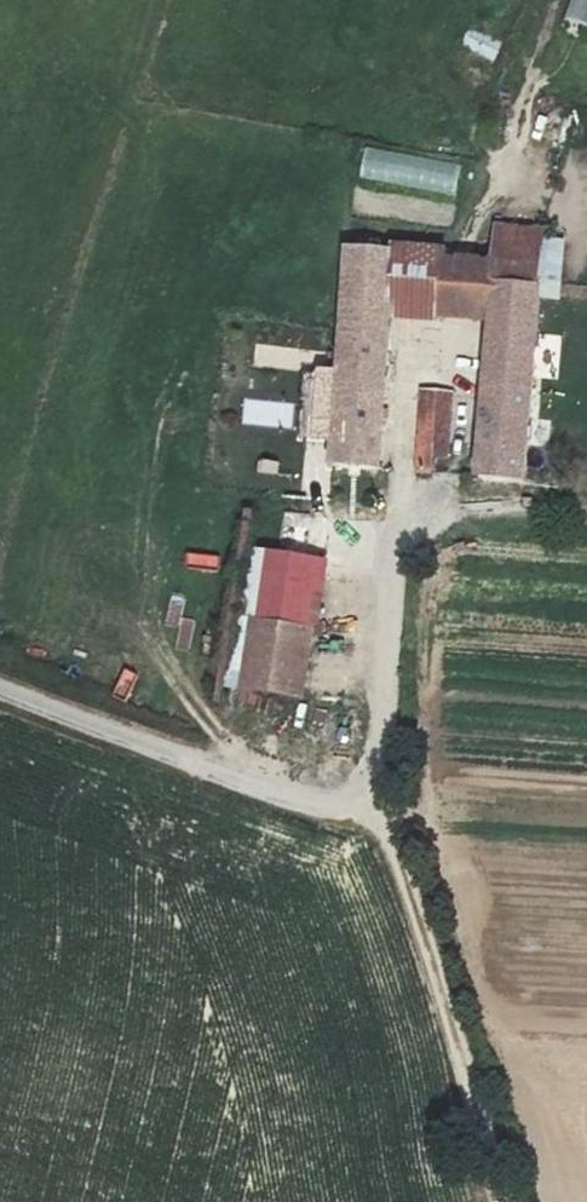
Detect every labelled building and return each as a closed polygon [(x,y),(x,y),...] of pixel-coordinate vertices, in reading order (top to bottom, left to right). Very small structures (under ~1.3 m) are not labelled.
[(569,24),(586,30),(586,0),(576,0),(569,24)] [(493,264),(452,262),(448,324),(489,327),(478,481),(522,485),(543,235),(495,231),(493,264)] [(397,258),(349,254),(331,468),(378,471),(391,320),(397,258)] [(452,262),(397,258),(391,320),(448,324),(452,262)] [(438,470),(442,411),(420,410),(418,469),(438,470)] [(313,554),(267,549),(262,611),(308,614),(313,554)] [(293,701),(288,763),(332,772),(342,707),(293,701)]
